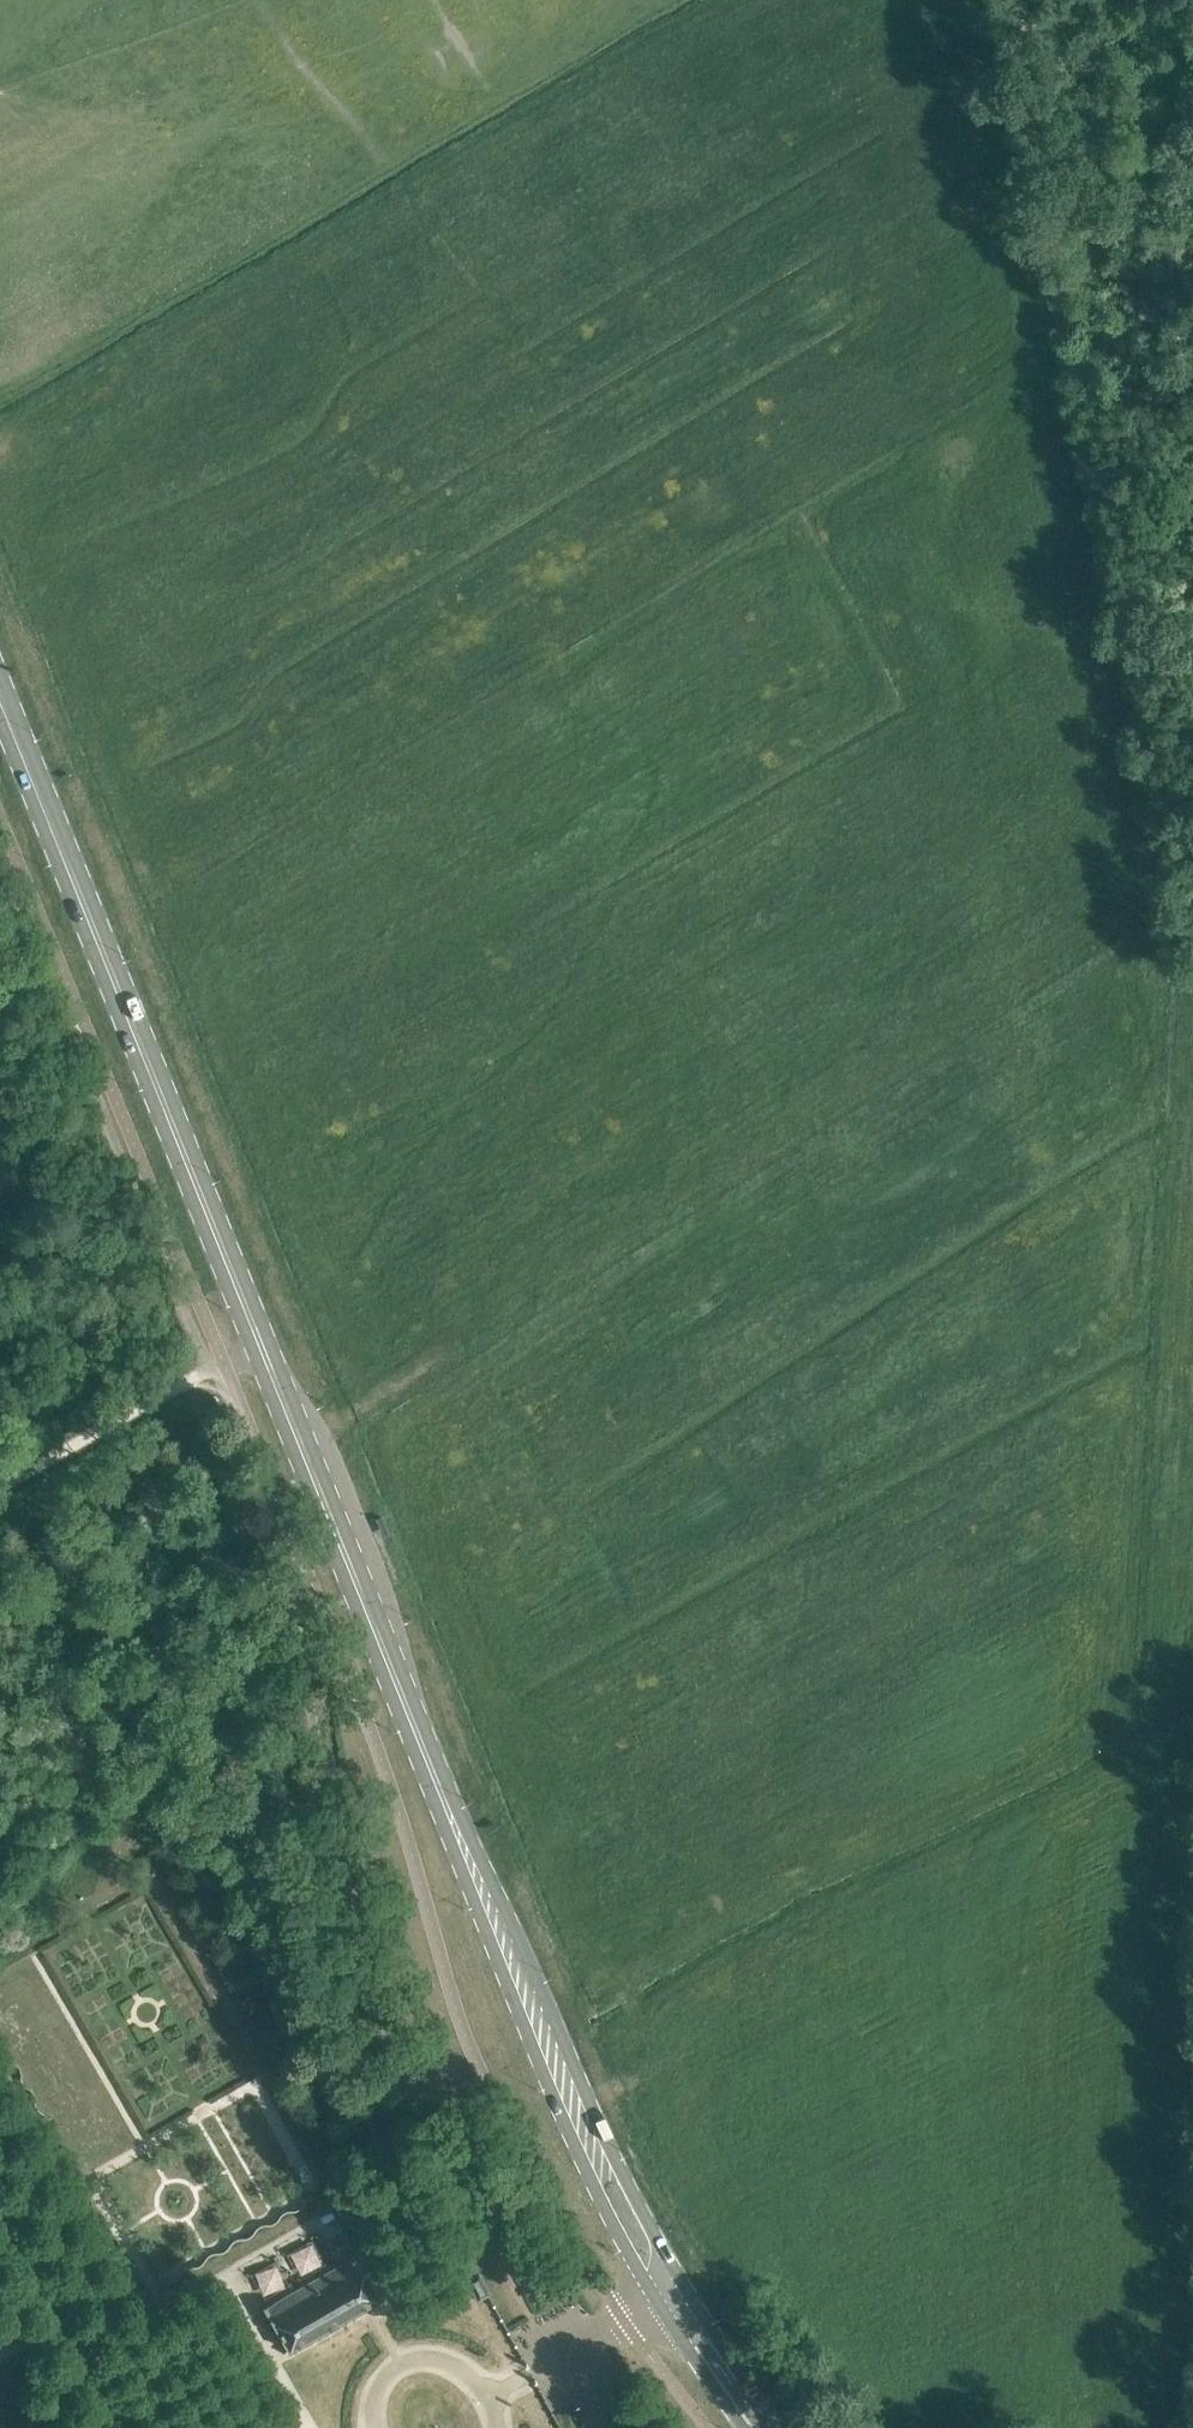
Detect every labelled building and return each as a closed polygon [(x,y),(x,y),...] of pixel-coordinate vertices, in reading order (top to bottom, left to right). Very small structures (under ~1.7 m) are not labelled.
[(293,2248),(300,2271),(323,2265),(317,2241),(293,2248)] [(264,2305),(289,2349),(327,2328),(328,2326),(339,2320),(341,2320),(379,2298),(354,2254),(264,2305)] [(265,2292),(288,2281),(278,2260),(255,2271),(265,2292)] [(478,2272),(477,2273),(466,2279),(477,2300),(488,2294),(489,2293),(478,2272)]
